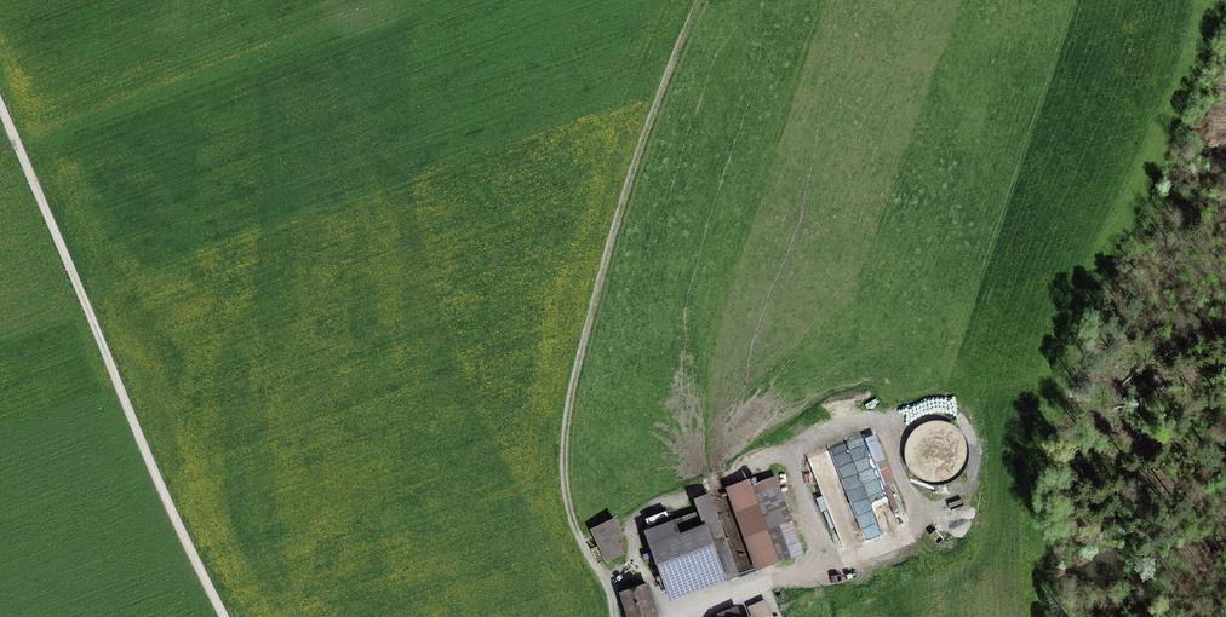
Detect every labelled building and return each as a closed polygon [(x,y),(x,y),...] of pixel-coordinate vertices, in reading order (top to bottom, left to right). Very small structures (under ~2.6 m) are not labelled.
[(948,415),(940,414),(929,415),(919,420),(911,428),(906,438),(906,444),(907,455),(912,465),(920,473),(931,477),(938,478),(949,476),(959,470),(966,462),(970,451),(969,439),(965,429),(958,421),(948,415)] [(881,531),(905,524),(875,429),(832,443),(842,475),(861,469),(881,531)] [(833,445),(811,452),(843,547),(864,540),(833,445)] [(768,477),(745,485),(773,559),(796,550),(768,477)] [(724,578),(699,510),(647,529),(669,591),(693,582),(695,588),(724,578)] [(612,519),(593,528),(607,559),(620,553),(614,539),(620,537),(612,519)] [(624,594),(631,616),(651,616),(655,616),(646,588),(624,594)] [(751,604),(757,616),(771,616),(764,599),(751,604)] [(725,616),(740,616),(735,606),(722,611),(725,616)]
